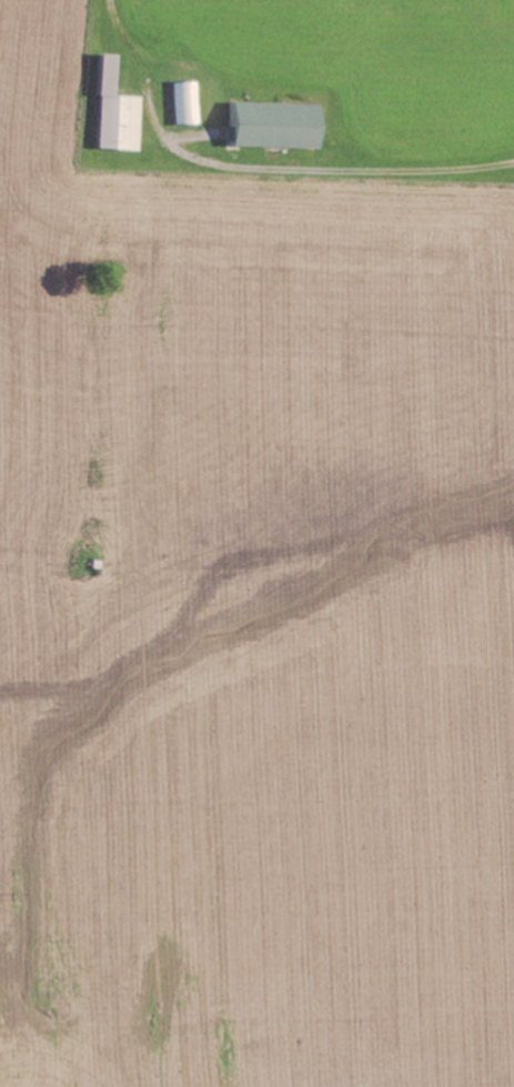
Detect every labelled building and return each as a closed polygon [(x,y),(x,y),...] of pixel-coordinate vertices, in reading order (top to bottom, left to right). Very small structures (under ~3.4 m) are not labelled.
[(97,151),(139,153),(141,98),(113,97),(115,56),(101,56),(97,151)] [(319,151),(320,106),(234,104),(233,148),(319,151)]
